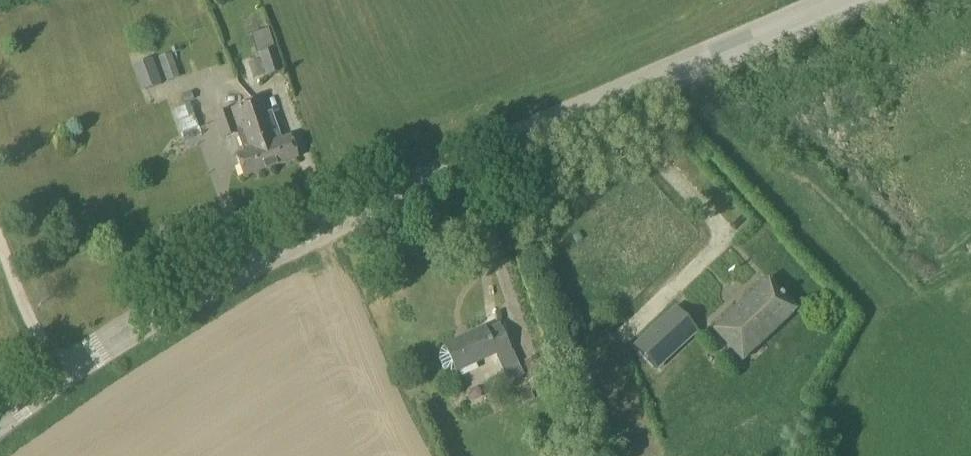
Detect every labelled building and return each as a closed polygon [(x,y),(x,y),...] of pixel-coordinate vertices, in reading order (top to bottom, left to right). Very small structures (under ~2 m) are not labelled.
[(268,29),(267,30),(250,35),(257,55),(274,50),(268,29)] [(274,50),(257,55),(265,79),(281,73),(274,50)] [(131,67),(141,93),(161,86),(152,60),(131,67)] [(182,96),(185,104),(193,101),(190,93),(182,96)] [(246,106),(268,170),(296,160),(289,139),(280,142),(265,99),(246,106)] [(179,109),(186,131),(198,127),(191,105),(179,109)] [(268,170),(246,106),(214,117),(221,139),(237,133),(244,154),(235,158),(243,179),(268,170)] [(713,330),(742,361),(792,315),(763,284),(713,330)] [(694,332),(675,312),(638,346),(657,366),(694,332)] [(437,354),(437,359),(441,367),(445,370),(449,372),(454,370),(455,373),(495,355),(497,359),(507,354),(510,353),(498,326),(485,332),(484,329),(444,347),(439,349),(437,354)] [(507,354),(499,357),(505,370),(516,365),(510,353),(507,354)]
